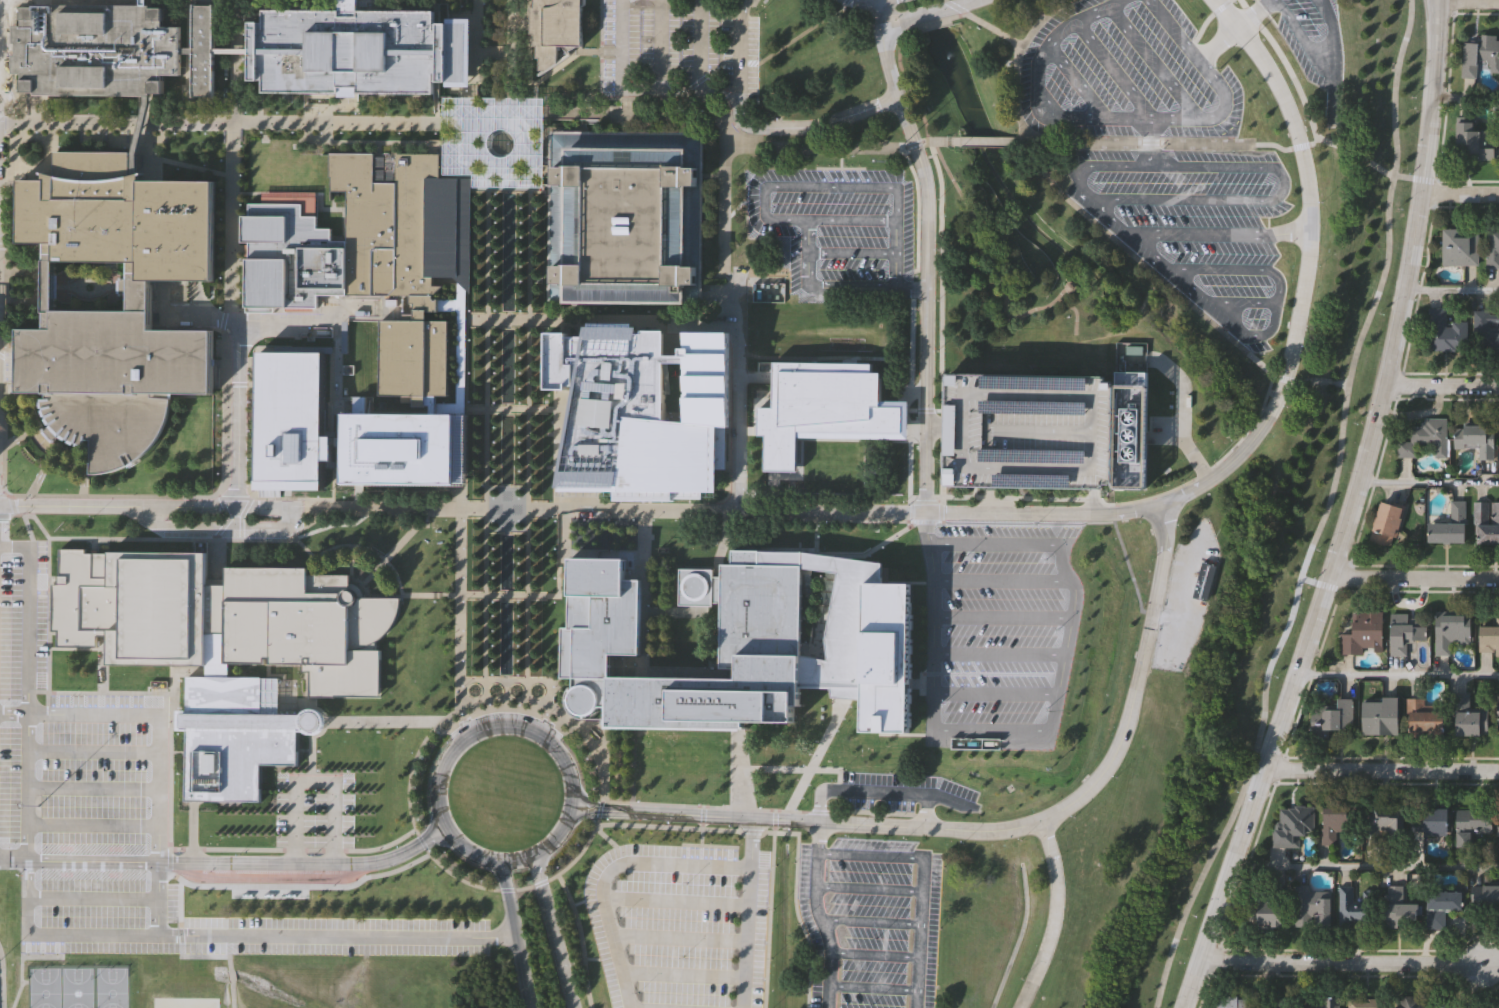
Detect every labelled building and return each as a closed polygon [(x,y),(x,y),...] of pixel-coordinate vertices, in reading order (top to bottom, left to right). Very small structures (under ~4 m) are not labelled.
[(340,11),(340,0),(359,0),(359,11),(340,11)] [(533,8),(533,0),(584,0),(584,4),(582,5),(581,45),(557,46),(557,63),(545,71),(545,70),(539,69),(540,58),(537,58),(537,46),(533,45),(533,33),(530,33),(530,8),(533,8)] [(182,53),(181,75),(164,75),(164,93),(150,92),(150,95),(144,95),(35,95),(35,92),(23,92),(23,73),(13,73),(13,55),(16,55),(16,43),(13,43),(13,25),(23,25),(23,6),(35,6),(35,4),(141,4),(148,4),(152,4),(152,7),(163,7),(163,25),(182,25),(182,46),(182,53)] [(194,46),(193,5),(214,5),(214,47),(214,54),(214,96),(193,95),(194,53),(194,46)] [(250,47),(250,22),(264,22),(264,10),(340,11),(359,11),(435,11),(435,22),(448,22),(448,17),(471,18),(471,85),(447,85),(447,82),(434,81),(434,93),(263,93),(263,81),(250,81),(250,54),(250,47)] [(1479,37),(1498,38),(1498,74),(1486,73),(1487,62),(1476,61),(1475,79),(1459,78),(1461,44),(1479,45),(1479,37)] [(150,95),(150,102),(136,152),(131,152),(144,101),(144,95),(150,95)] [(444,98),(443,175),(471,175),(471,188),(545,188),(545,98),(444,98)] [(1454,162),(1454,124),(1472,124),(1472,133),(1493,133),(1493,162),(1454,162)] [(704,130),(703,301),(548,301),(549,129),(704,130)] [(52,309),(51,331),(43,331),(44,242),(20,242),(20,179),(43,179),(43,171),(55,173),(55,151),(131,152),(136,152),(136,172),(140,171),(140,179),(147,179),(161,180),(215,181),(215,182),(214,280),(149,279),(149,310),(128,309),(128,261),(53,261),(52,309)] [(381,395),(381,321),(414,321),(414,303),(410,303),(410,295),(347,296),(348,240),(347,191),(331,191),(332,176),(330,176),(330,154),(374,154),(373,182),(397,182),(398,154),(439,154),(439,179),(470,179),(469,293),(453,277),(433,276),(433,285),(443,285),(432,295),(432,298),(438,298),(438,299),(438,311),(427,311),(427,320),(449,320),(449,396),(436,396),(436,403),(436,405),(430,405),(426,405),(426,406),(413,406),(413,396),(411,396),(411,402),(402,402),(402,396),(381,395)] [(262,205),(262,194),(317,195),(317,211),(317,216),(301,216),(302,206),(262,205)] [(244,216),(249,216),(249,205),(262,205),(302,206),(301,216),(317,216),(317,228),(333,228),(332,235),(332,240),(348,240),(347,296),(318,295),(318,308),(274,307),(274,312),(248,311),(248,247),(248,241),(243,241),(244,216)] [(1485,228),(1498,228),(1498,269),(1484,269),(1485,228)] [(1440,266),(1440,230),(1476,230),(1476,266),(1440,266)] [(430,405),(430,414),(465,414),(466,280),(457,280),(457,299),(438,299),(438,311),(457,311),(456,403),(436,403),(436,405),(430,405)] [(1464,350),(1425,350),(1425,307),(1442,307),(1442,320),(1464,320),(1464,350)] [(149,310),(149,330),(213,331),(213,363),(213,394),(171,394),(167,414),(165,422),(159,435),(148,451),(137,460),(124,468),(106,473),(89,474),(90,440),(84,440),(83,447),(73,445),(64,441),(57,436),(52,441),(46,435),(42,432),(48,426),(42,417),(39,409),(38,400),(44,399),(44,393),(19,393),(20,331),(43,331),(51,331),(52,309),(128,309),(149,310)] [(1474,312),(1498,312),(1498,350),(1474,350),(1474,312)] [(688,330),(732,330),(731,426),(727,425),(727,468),(718,469),(718,492),(702,492),(703,499),(674,498),(674,501),(615,500),(614,491),(559,490),(580,385),(568,385),(568,389),(549,389),(549,332),(570,332),(569,336),(588,335),(590,321),(635,321),(632,334),(643,334),(643,330),(666,330),(666,334),(665,411),(665,419),(688,421),(688,330)] [(1113,486),(1114,375),(1115,341),(1146,341),(1144,486),(1113,486)] [(324,348),(323,433),(334,434),(333,459),(323,459),(323,486),(256,485),(257,347),(324,348)] [(875,363),(875,373),(880,373),(879,401),(908,401),(908,439),(796,438),(795,473),(763,472),(763,436),(756,436),(757,408),(771,408),(772,362),(875,363)] [(1113,486),(1090,485),(945,484),(946,429),(946,373),(1114,375),(1113,486)] [(464,483),(342,482),(343,414),(430,414),(465,414),(464,483)] [(1449,418),(1448,454),(1412,454),(1412,417),(1449,418)] [(1479,448),(1456,448),(1456,424),(1496,423),(1496,458),(1479,459),(1479,448)] [(1468,500),(1468,541),(1431,542),(1431,522),(1452,522),(1452,500),(1468,500)] [(1372,540),(1382,501),(1405,507),(1395,546),(1372,540)] [(1476,501),(1498,501),(1498,542),(1476,542),(1476,501)] [(88,548),(88,552),(94,552),(93,580),(103,580),(103,552),(207,553),(206,584),(216,584),(225,585),(225,567),(307,568),(307,575),(350,574),(350,580),(353,582),(356,584),(359,586),(362,589),(364,593),(364,596),(400,597),(400,602),(400,605),(399,609),(398,614),(396,619),(395,622),(393,625),(391,628),(388,631),(386,634),(383,637),(379,640),(379,649),(382,649),(381,698),(310,697),(310,672),(301,672),(301,664),(226,665),(202,665),(202,668),(103,666),(103,639),(96,639),(96,649),(56,649),(57,633),(50,633),(51,585),(57,585),(57,576),(59,577),(60,548),(88,548)] [(910,733),(863,732),(863,699),(846,698),(832,697),(832,688),(801,688),(801,705),(795,705),(794,722),(746,722),(745,730),(737,730),(724,730),(607,728),(607,724),(601,724),(601,720),(584,719),(577,718),(572,715),(569,711),(566,708),(565,703),(565,698),(566,693),(569,688),(573,685),(574,678),(560,678),(561,628),(568,628),(569,595),(569,559),(625,559),(625,580),(641,581),(640,655),(610,655),(610,678),(740,680),(740,669),(721,669),(722,603),(713,603),(713,606),(679,605),(680,570),(713,570),(714,578),(722,578),(722,565),(733,565),(733,550),(760,551),(802,551),(843,557),(884,562),(884,583),(912,584),(910,733)] [(1194,599),(1204,562),(1219,566),(1208,603),(1194,599)] [(1385,610),(1385,651),(1340,650),(1340,631),(1354,632),(1354,610),(1385,610)] [(1453,642),(1453,653),(1437,653),(1437,611),(1473,612),(1472,642),(1453,642)] [(1392,654),(1392,612),(1412,612),(1412,616),(1428,616),(1428,642),(1412,642),(1412,654),(1392,654)] [(1481,624),(1498,623),(1498,650),(1482,651),(1481,624)] [(225,680),(226,665),(202,665),(202,668),(202,680),(225,680)] [(299,716),(300,715),(304,711),(310,710),(314,710),(318,712),(321,716),(323,720),(323,724),(322,728),(319,732),(315,735),(312,735),(310,735),(304,734),(302,732),(295,732),(295,767),(258,767),(258,802),(182,801),(182,769),(182,734),(173,734),(173,711),(183,710),(184,679),(202,680),(225,680),(279,681),(278,716),(298,716),(299,716)] [(1471,691),(1472,705),(1490,705),(1490,733),(1457,733),(1457,691),(1471,691)] [(1427,696),(1427,708),(1445,708),(1445,734),(1410,734),(1410,696),(1427,696)] [(1364,733),(1364,697),(1401,697),(1401,733),(1364,733)] [(1315,698),(1354,698),(1354,728),(1315,728),(1315,698)] [(1315,804),(1314,832),(1301,832),(1301,846),(1276,846),(1277,804),(1315,804)] [(1371,804),(1407,804),(1407,836),(1371,836),(1371,804)] [(1323,843),(1324,805),(1355,806),(1355,833),(1340,833),(1340,843),(1323,843)] [(1422,806),(1450,806),(1450,834),(1422,834),(1422,806)] [(1457,842),(1458,811),(1494,812),(1493,843),(1457,842)] [(1341,884),(1356,884),(1356,890),(1375,890),(1375,922),(1341,922),(1341,884)] [(1476,884),(1498,884),(1498,907),(1476,906),(1476,884)] [(1386,926),(1386,885),(1404,885),(1404,902),(1419,902),(1419,926),(1386,926)] [(1334,888),(1333,924),(1320,924),(1321,915),(1311,915),(1310,925),(1298,924),(1299,887),(1334,888)] [(1429,889),(1465,890),(1465,908),(1446,908),(1446,928),(1428,927),(1429,889)] [(1259,926),(1259,899),(1284,899),(1284,926),(1259,926)] [(1249,994),(1249,1007),(1220,1007),(1220,994),(1249,994)] [(1429,996),(1429,1007),(1396,1007),(1396,996),(1429,996)] [(1342,998),(1342,1007),(1317,1007),(1317,998),(1342,998)] [(1385,998),(1385,1007),(1349,1007),(1349,998),(1385,998)]
